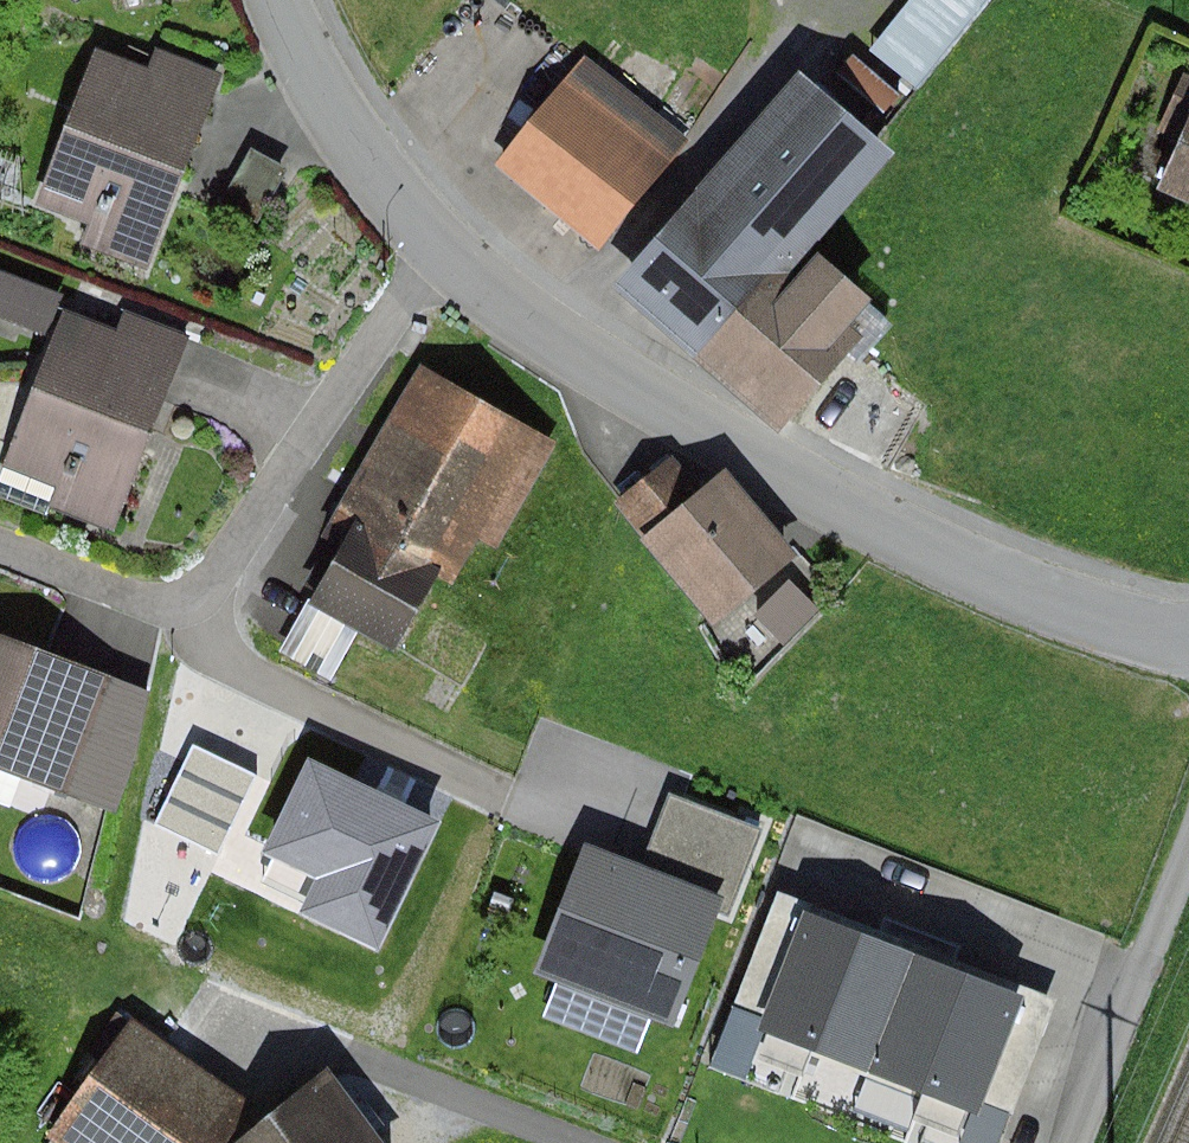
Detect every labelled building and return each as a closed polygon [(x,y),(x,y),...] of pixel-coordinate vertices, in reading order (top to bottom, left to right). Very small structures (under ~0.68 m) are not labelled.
[(870,50),(919,91),(992,0),(909,0),(870,50)] [(148,68),(93,48),(35,204),(88,224),(80,245),(149,271),(223,71),(156,47),(148,68)] [(583,55),(496,167),(604,250),(691,138),(583,55)] [(801,70),(611,285),(695,359),(763,283),(774,293),(897,154),(801,70)] [(1188,119),(1188,76),(1182,73),(1157,130),(1180,140),(1188,119)] [(1158,187),(1188,201),(1188,119),(1180,140),(1158,187)] [(289,168),(251,148),(227,192),(266,212),(289,168)] [(763,283),(695,359),(779,433),(863,335),(850,325),(873,298),(818,251),(780,297),(774,293),(763,283)] [(63,294),(0,271),(0,317),(48,335),(63,294)] [(64,309),(0,475),(0,496),(47,514),(49,507),(117,532),(192,335),(124,310),(117,329),(64,309)] [(562,441),(420,361),(319,537),(340,549),(311,600),(309,599),(279,652),(331,681),(359,632),(397,653),(440,577),(455,586),(480,541),(499,552),(562,441)] [(671,458),(617,500),(715,623),(799,556),(734,474),(703,498),(671,458)] [(789,578),(754,613),(786,645),(821,609),(789,578)] [(0,633),(0,768),(116,811),(142,740),(152,691),(0,633)] [(584,842),(535,971),(558,980),(544,1020),(637,1054),(650,1018),(675,1027),(718,912),(732,917),(765,828),(670,793),(643,865),(584,842)] [(706,1067),(794,1102),(814,1054),(927,1099),(909,1142),(1001,1142),(1057,1001),(776,890),(706,1067)] [(138,1014),(49,1136),(58,1142),(227,1142),(259,1101),(138,1014)] [(239,1142),(381,1142),(333,1076),(239,1142)]
